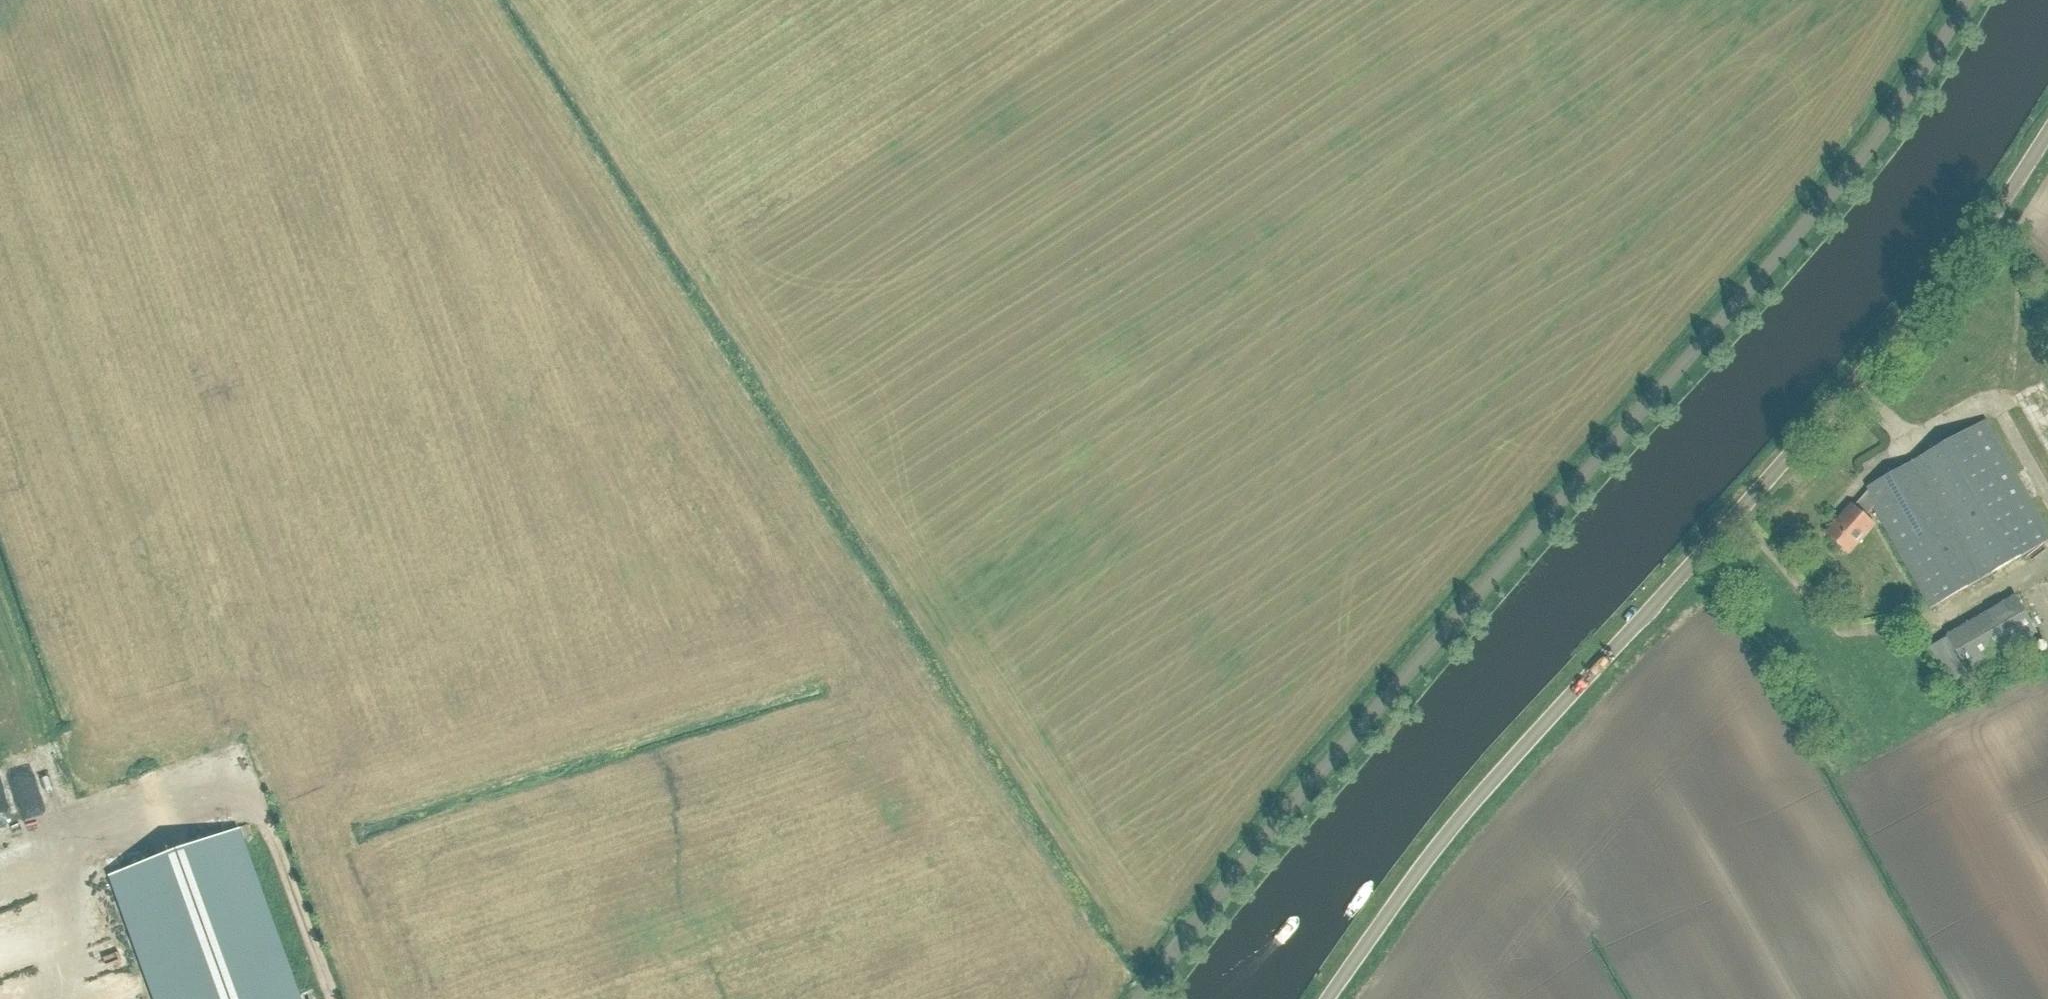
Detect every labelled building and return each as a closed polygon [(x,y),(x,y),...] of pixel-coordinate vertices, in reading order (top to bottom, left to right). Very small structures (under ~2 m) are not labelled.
[(2019,402),(2029,419),(2047,408),(2038,391),(2019,402)] [(1827,534),(1849,554),(1874,526),(1865,518),(1877,504),(1935,606),(2047,542),(2047,534),(1985,422),(1868,488),(1869,490),(1854,508),(1851,506),(1827,534)] [(2017,598),(1947,636),(1970,678),(2040,640),(2017,598)]
